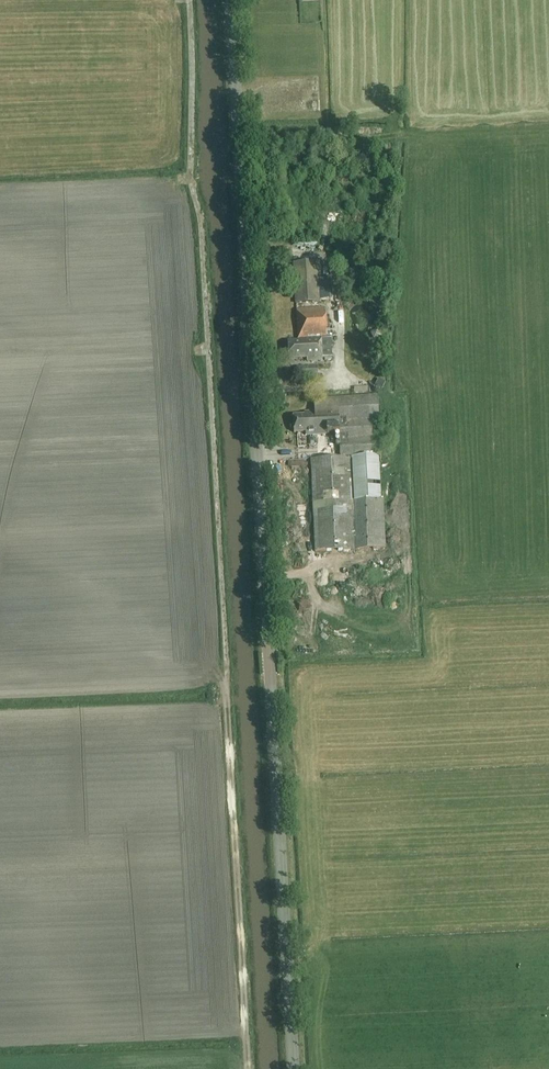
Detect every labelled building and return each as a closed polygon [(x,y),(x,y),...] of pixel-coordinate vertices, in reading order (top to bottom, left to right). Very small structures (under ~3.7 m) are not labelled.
[(316,262),(293,263),(296,304),(319,303),(316,262)] [(322,360),(321,341),(321,338),(326,338),(325,308),(296,310),(298,339),(301,339),(301,342),(288,342),(289,359),(307,358),(307,361),(322,360)] [(316,366),(297,367),(297,378),(317,377),(316,366)] [(385,382),(378,378),(375,385),(382,389),(385,382)] [(315,552),(385,548),(383,499),(380,499),(378,455),(381,455),(377,396),(313,400),(314,412),(304,413),(304,416),(292,416),(293,433),(308,432),(308,436),(326,435),(326,434),(339,433),(340,458),(311,459),(315,552)]
